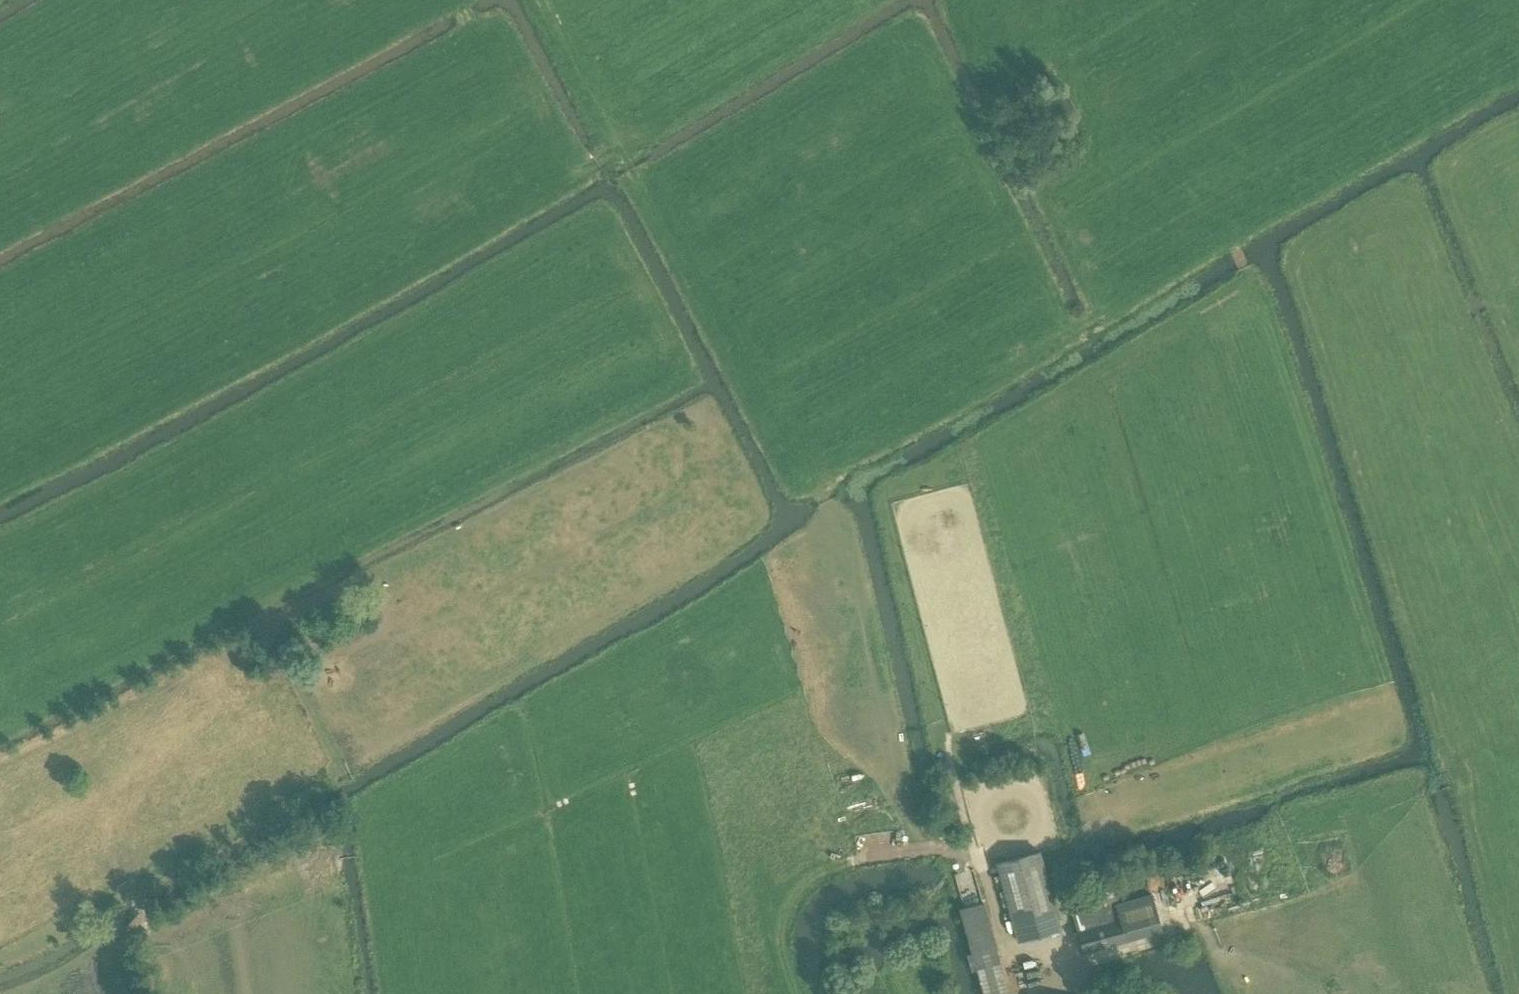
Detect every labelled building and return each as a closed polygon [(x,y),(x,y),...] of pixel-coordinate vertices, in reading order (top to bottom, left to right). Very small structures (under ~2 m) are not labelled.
[(1017,941),(1061,929),(1040,850),(996,862),(1017,941)] [(1162,931),(1151,893),(1118,902),(1110,875),(1064,888),(1082,953),(1162,931)] [(960,908),(976,970),(984,993),(1009,993),(999,964),(982,902),(960,908)]
